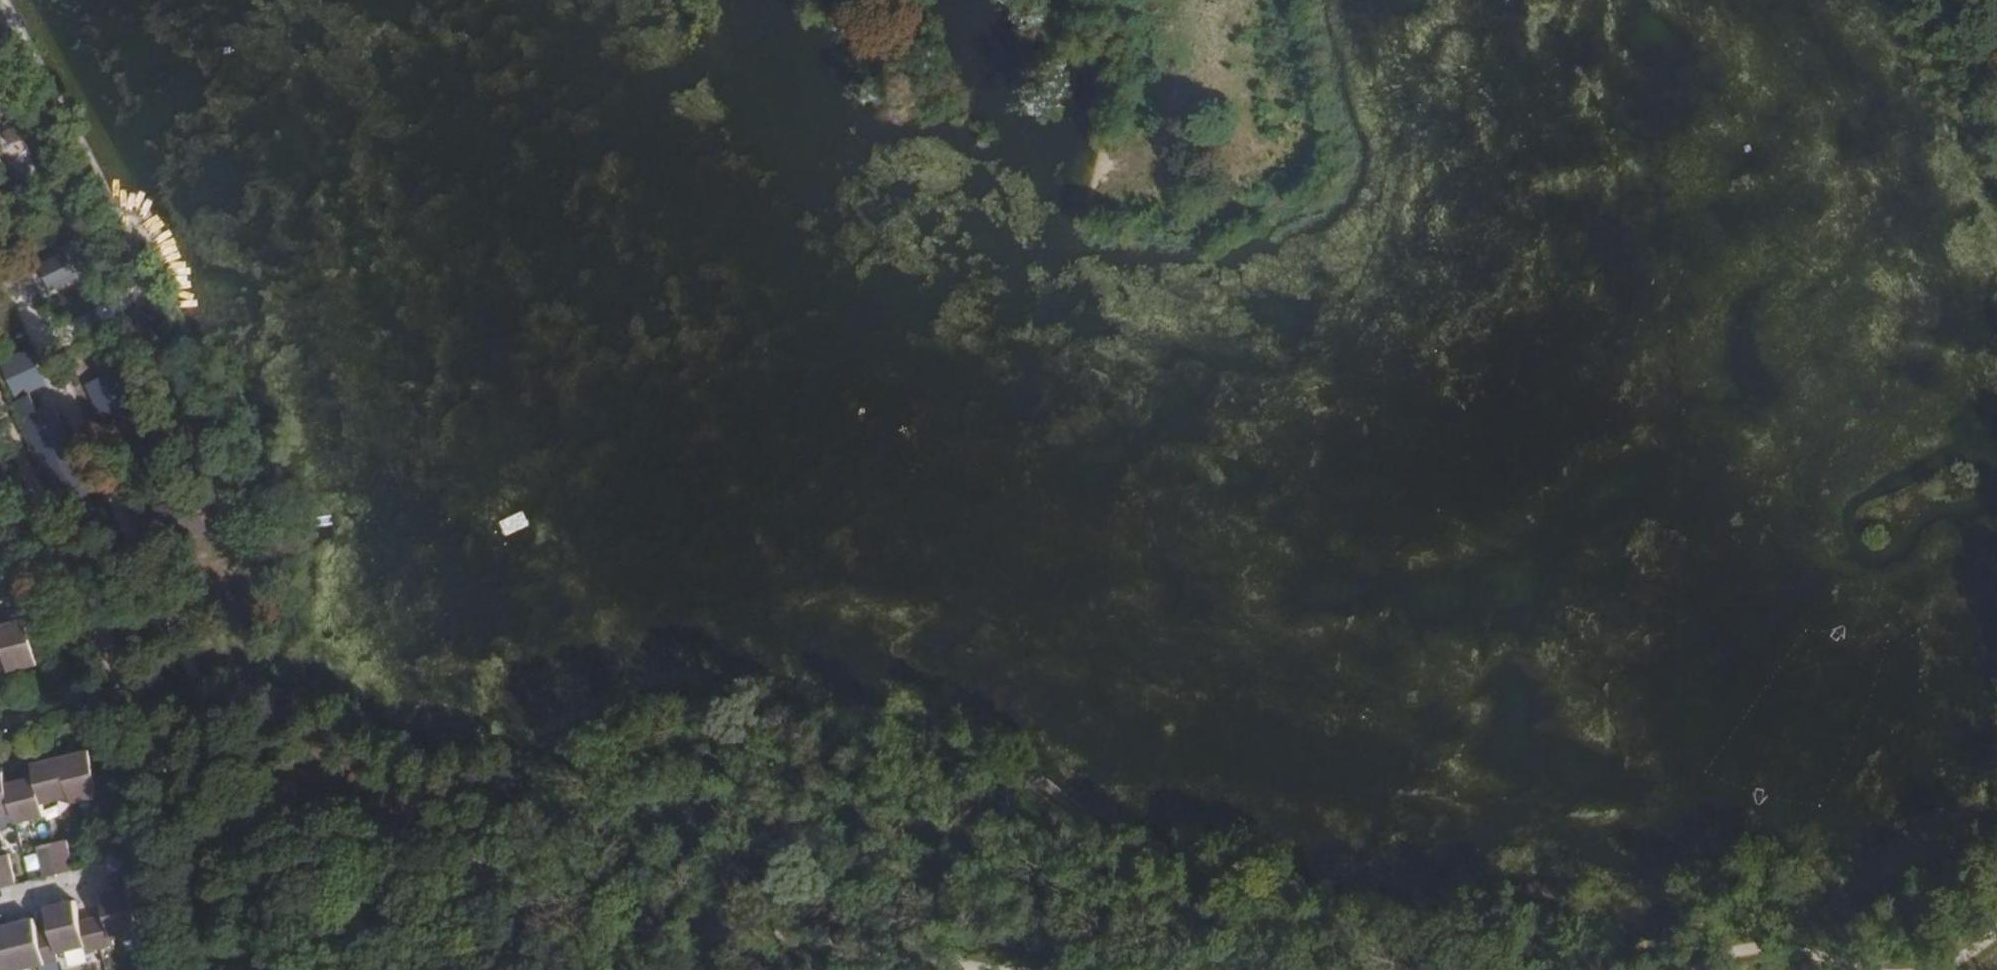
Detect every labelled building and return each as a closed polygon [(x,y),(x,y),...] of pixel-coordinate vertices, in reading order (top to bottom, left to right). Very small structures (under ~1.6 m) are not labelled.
[(59,270),(74,264),(67,250),(52,256),(59,270)] [(51,288),(81,280),(78,267),(47,275),(51,288)] [(83,385),(104,440),(140,426),(118,371),(83,385)] [(11,673),(38,666),(40,665),(28,619),(0,626),(0,630),(8,661),(11,673)] [(8,661),(0,630),(0,663),(8,661)] [(91,749),(61,757),(71,797),(73,805),(104,797),(91,749)] [(71,797),(61,757),(33,764),(36,775),(43,804),(71,797)] [(4,771),(0,772),(0,815),(14,812),(6,783),(4,771)] [(36,775),(6,783),(14,812),(16,824),(46,816),(43,804),(36,775)] [(81,836),(88,867),(103,863),(96,833),(81,836)] [(53,843),(61,874),(75,870),(67,839),(53,843)] [(38,847),(45,877),(61,874),(53,843),(38,847)] [(2,888),(16,884),(9,854),(0,856),(0,878),(2,888)] [(113,937),(142,930),(131,887),(102,894),(107,912),(93,915),(102,948),(115,944),(113,937)] [(81,918),(77,901),(46,908),(51,926),(58,952),(87,944),(89,952),(102,948),(93,915),(81,918)] [(6,923),(18,969),(59,959),(58,952),(51,926),(39,929),(35,916),(6,923)] [(18,969),(6,923),(0,925),(0,969),(16,969),(18,969)]
